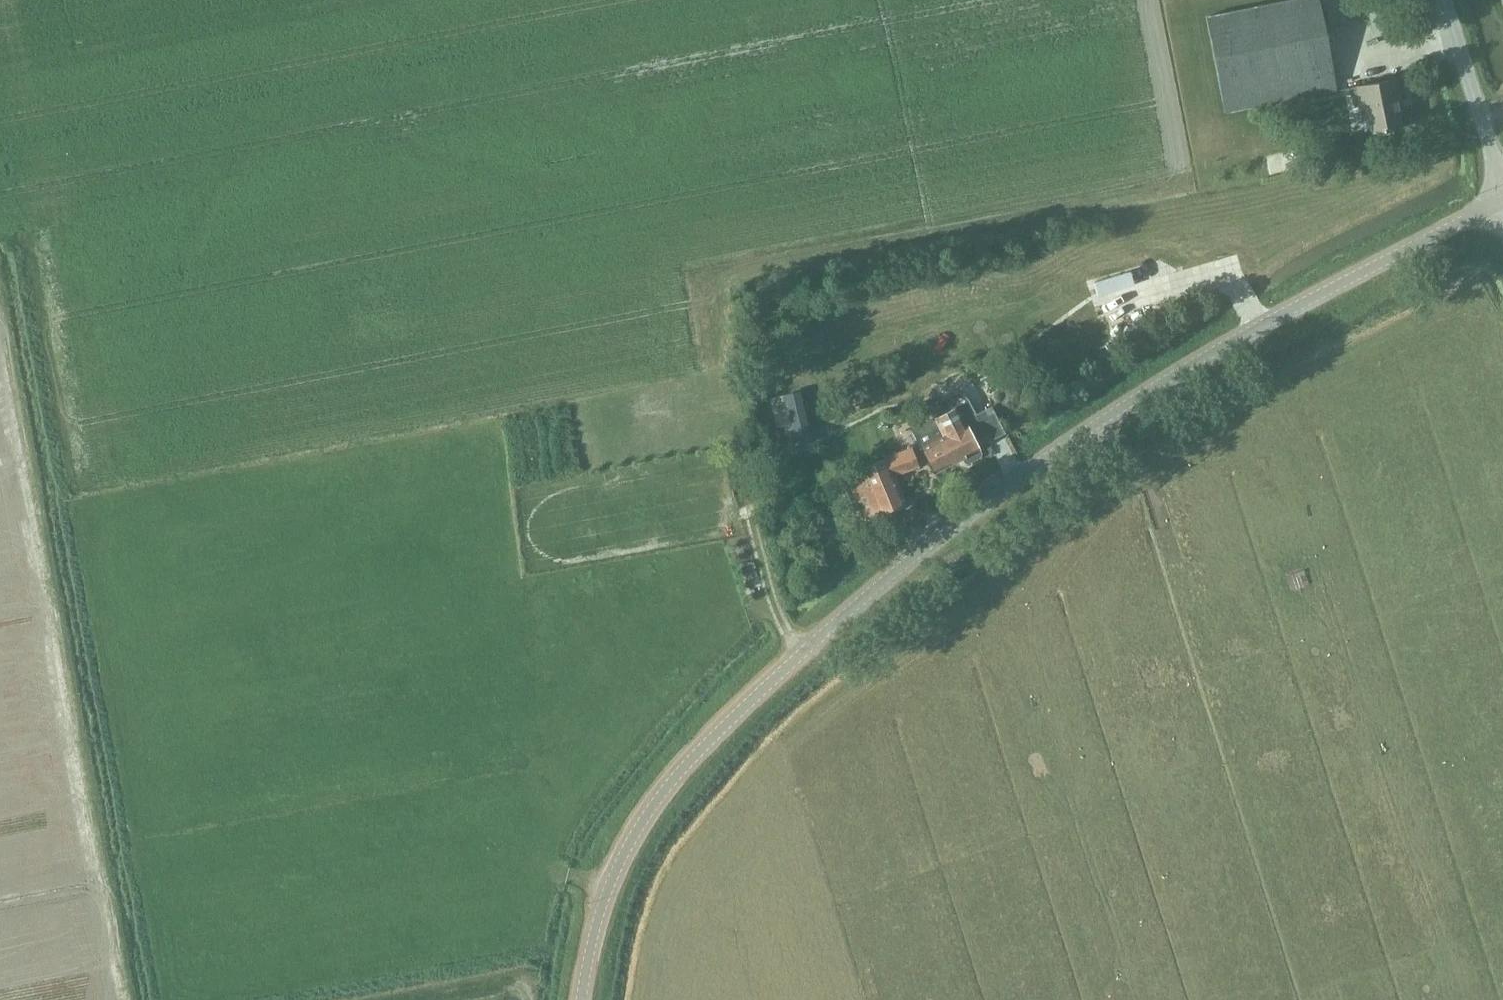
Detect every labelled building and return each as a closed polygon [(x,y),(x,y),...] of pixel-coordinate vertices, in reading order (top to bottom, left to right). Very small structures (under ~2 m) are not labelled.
[(1337,91),(1318,0),(1297,0),(1206,19),(1225,114),(1337,91)] [(1393,97),(1397,96),(1394,80),(1355,87),(1359,104),(1364,103),(1370,133),(1399,128),(1393,97)] [(1163,290),(1155,261),(1085,282),(1093,310),(1163,290)] [(975,387),(982,383),(973,365),(966,369),(975,387)] [(935,419),(936,419),(958,461),(961,459),(963,463),(967,464),(980,457),(981,453),(979,450),(975,442),(986,436),(968,401),(964,396),(963,395),(960,394),(957,393),(954,393),(949,395),(927,406),(933,418),(934,418),(935,419)] [(958,461),(936,419),(935,419),(934,418),(933,418),(913,428),(936,472),(958,461)] [(919,466),(911,446),(885,457),(886,458),(845,475),(865,523),(907,505),(895,476),(919,466)]
